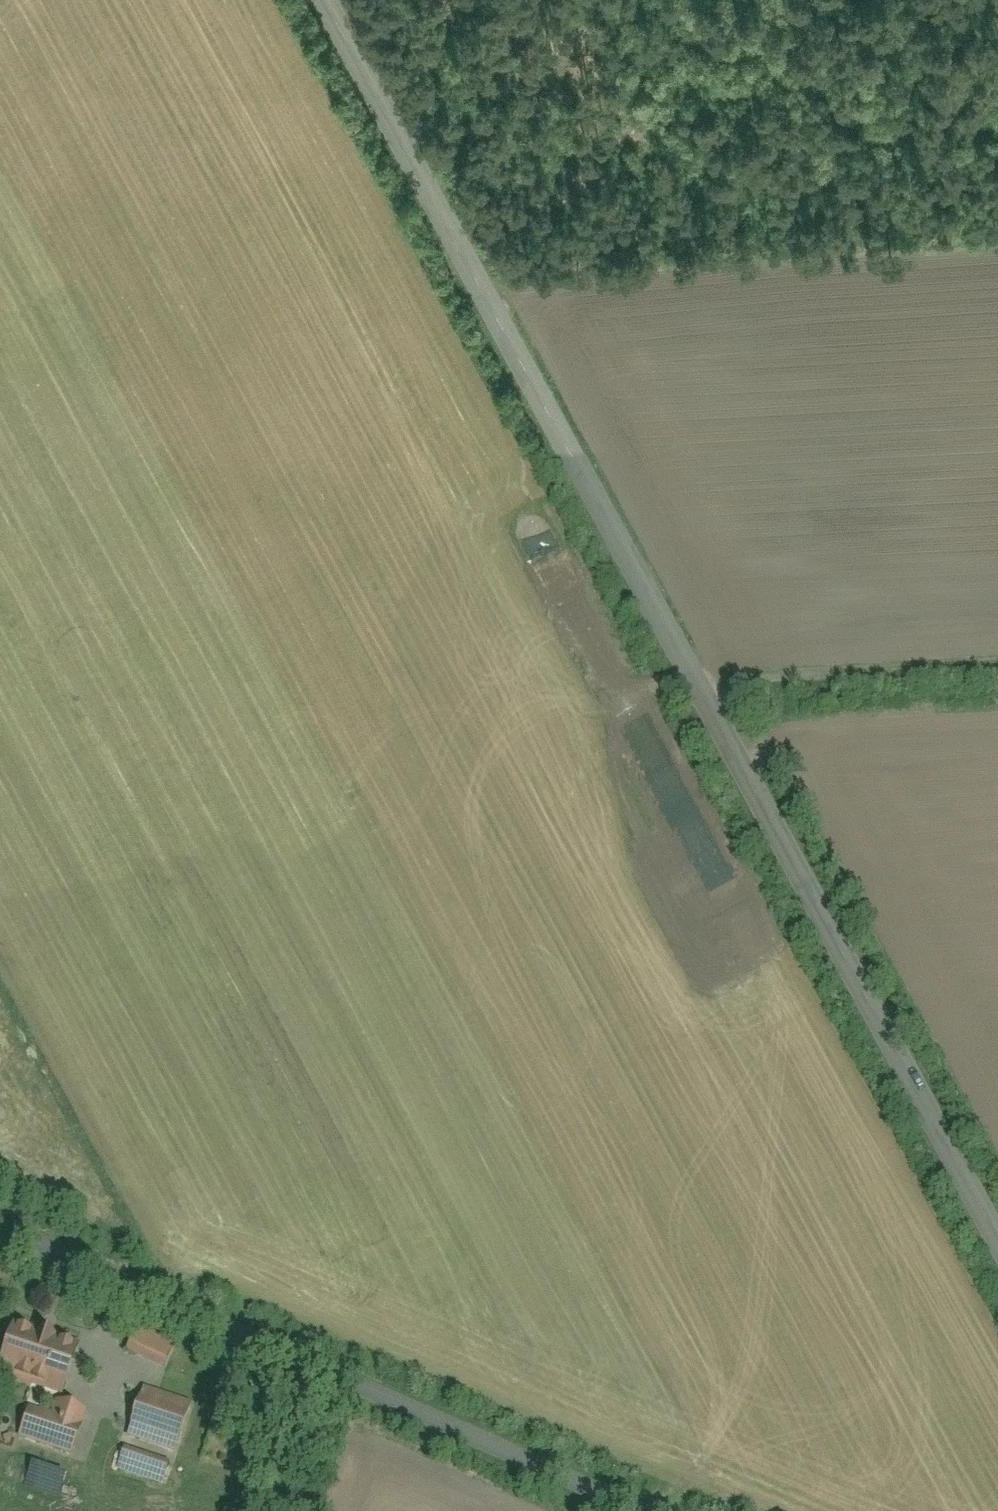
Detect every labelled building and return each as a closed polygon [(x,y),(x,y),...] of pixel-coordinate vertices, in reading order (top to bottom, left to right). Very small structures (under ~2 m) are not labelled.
[(6,1322),(0,1337),(0,1371),(59,1395),(77,1352),(6,1322)] [(132,1324),(123,1350),(164,1364),(173,1338),(132,1324)] [(193,1397),(140,1377),(108,1459),(161,1480),(193,1397)] [(29,1391),(13,1435),(72,1456),(88,1412),(29,1391)]
